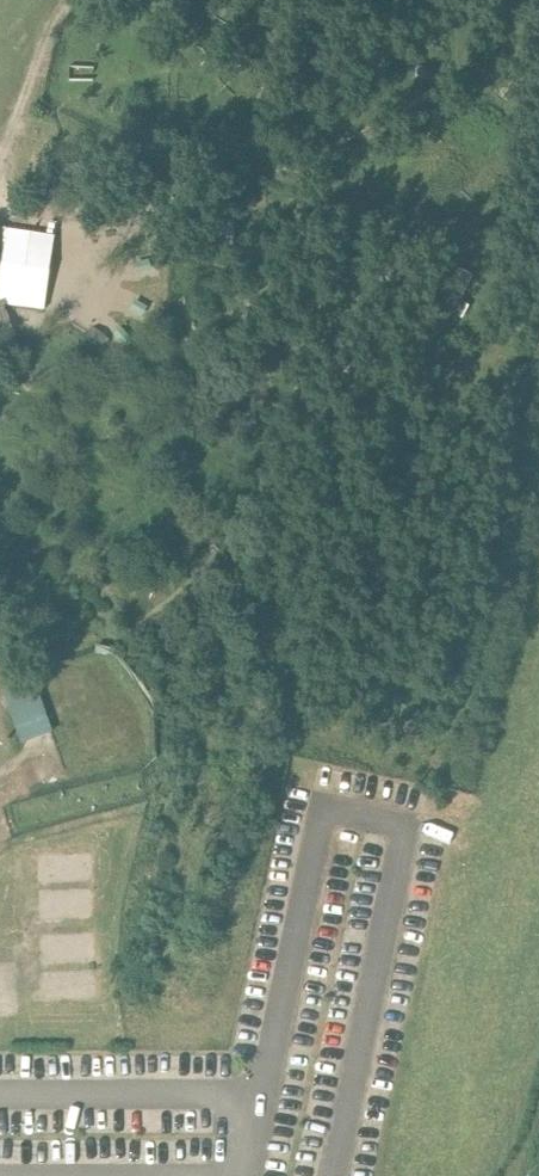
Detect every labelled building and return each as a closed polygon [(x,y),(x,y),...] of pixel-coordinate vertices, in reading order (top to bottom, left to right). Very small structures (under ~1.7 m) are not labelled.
[(51,308),(57,234),(8,229),(1,303),(51,308)] [(465,299),(476,275),(460,268),(449,293),(465,299)] [(92,846),(40,848),(41,874),(93,872),(92,846)] [(80,944),(80,930),(59,931),(60,945),(80,944)] [(16,964),(0,965),(0,1013),(18,1012),(16,964)]
